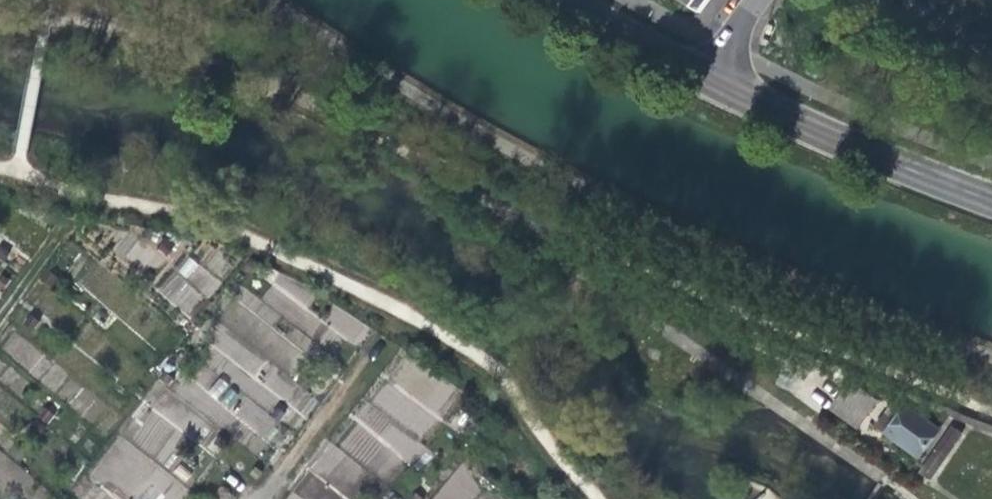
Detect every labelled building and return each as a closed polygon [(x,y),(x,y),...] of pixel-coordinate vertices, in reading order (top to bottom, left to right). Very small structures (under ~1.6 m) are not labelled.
[(695,14),(706,0),(671,0),(695,14)] [(334,305),(323,322),(358,345),(370,327),(334,305)] [(728,332),(733,320),(723,316),(718,327),(728,332)] [(851,379),(837,398),(864,418),(878,399),(851,379)] [(947,406),(933,424),(895,397),(875,425),(917,457),(949,413),(991,430),(991,423),(947,406)] [(857,428),(864,418),(837,398),(829,409),(857,428)] [(952,424),(920,473),(931,480),(962,430),(952,424)]
